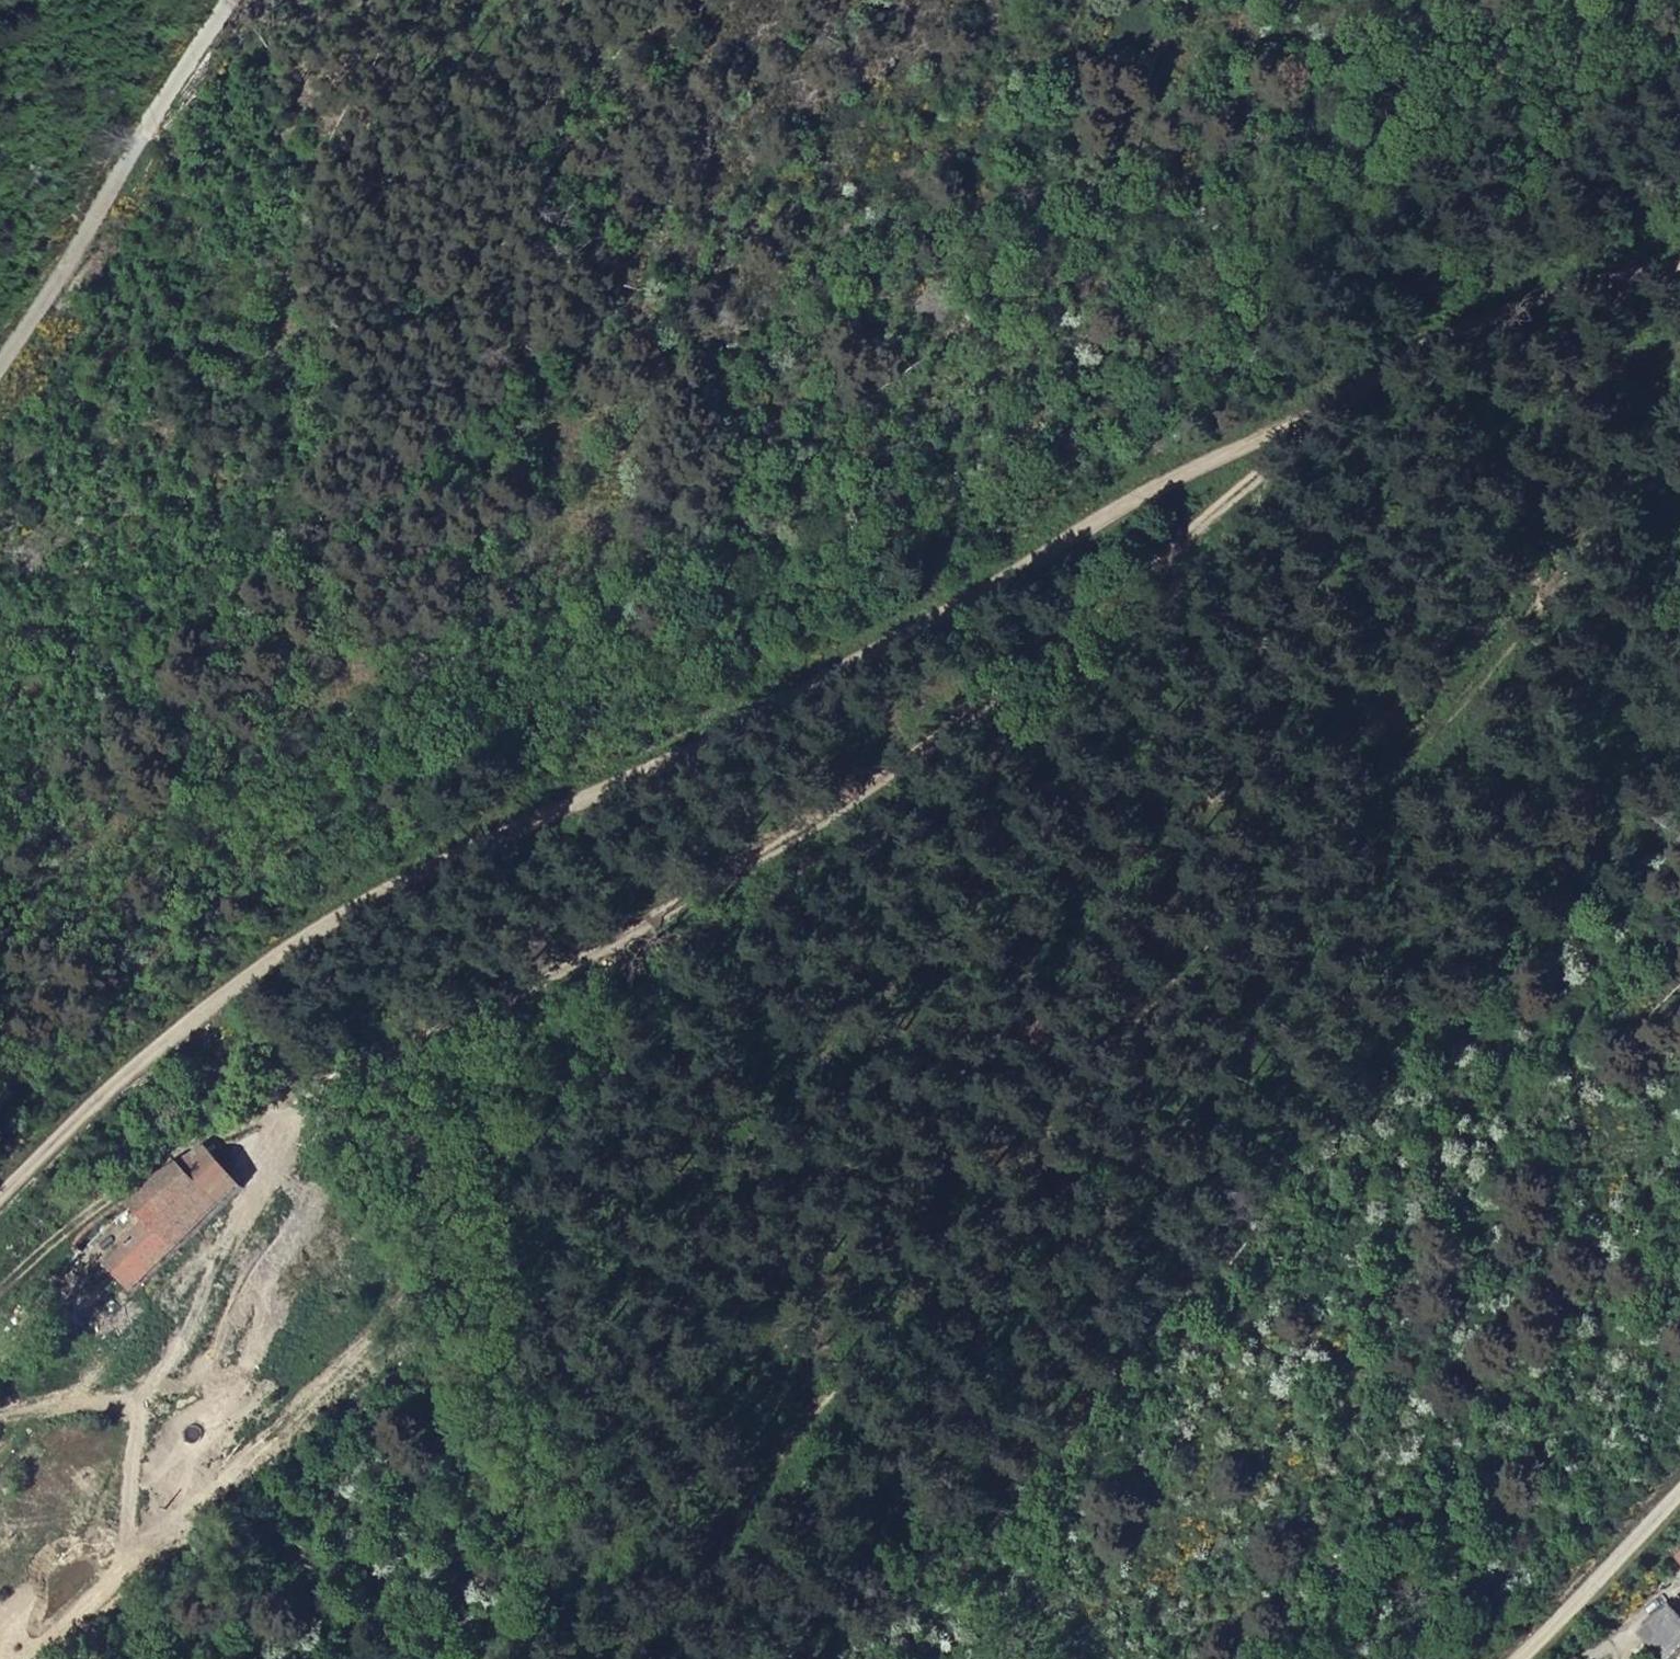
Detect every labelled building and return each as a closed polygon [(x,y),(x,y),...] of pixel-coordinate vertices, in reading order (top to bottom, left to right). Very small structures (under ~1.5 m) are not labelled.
[(462,1136),(470,1132),(459,1118),(451,1122),(462,1136)] [(243,1185),(210,1147),(182,1163),(222,1207),(243,1185)] [(222,1207),(182,1163),(126,1201),(145,1224),(125,1252),(114,1267),(137,1291),(222,1207)] [(98,1280),(114,1267),(125,1252),(118,1242),(90,1268),(98,1280)] [(1668,1608),(1636,1639),(1658,1658),(1679,1658),(1679,1620),(1668,1608)]
